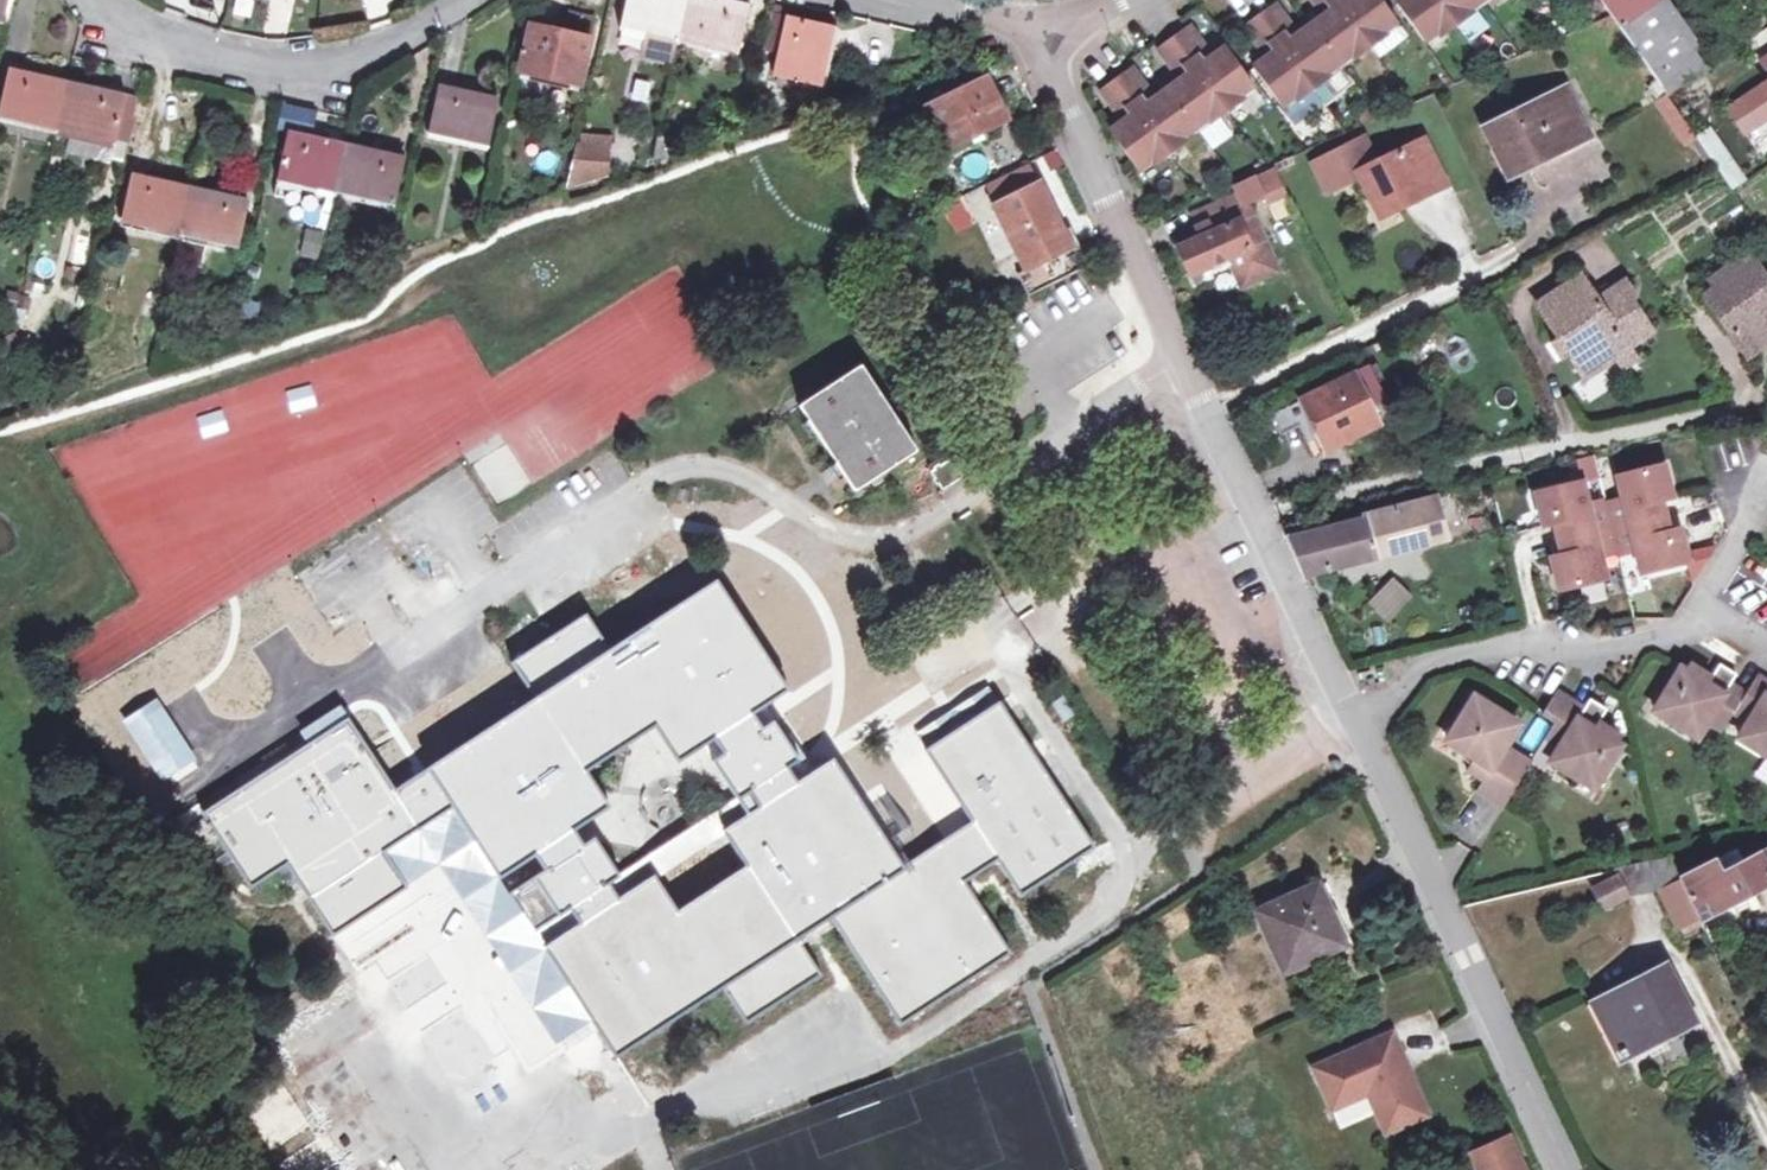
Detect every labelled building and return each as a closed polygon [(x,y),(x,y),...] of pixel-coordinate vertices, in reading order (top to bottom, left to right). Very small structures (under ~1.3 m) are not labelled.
[(679,39),(738,53),(749,7),(719,0),(626,0),(620,25),(652,32),(679,39)] [(1251,17),(1244,22),(1263,48),(1267,45),(1269,44),(1274,51),(1272,52),(1268,55),(1253,65),(1280,103),(1294,93),(1298,99),(1300,98),(1328,78),(1324,72),(1353,52),(1357,58),(1387,37),(1383,31),(1397,21),(1383,0),(1316,0),(1321,8),(1327,4),(1332,11),(1326,15),(1298,34),(1292,39),(1287,32),(1293,27),(1275,1),(1251,17)] [(1398,4),(1424,41),(1438,31),(1442,37),(1472,16),(1468,10),(1483,0),(1404,0),(1398,4)] [(1658,9),(1651,0),(1601,0),(1613,17),(1623,32),(1658,9)] [(1327,4),(1321,8),(1326,15),(1332,11),(1327,4)] [(1669,98),(1703,75),(1658,9),(1623,32),(1669,98)] [(565,34),(588,40),(592,20),(569,14),(565,34)] [(804,83),(818,82),(824,60),(831,62),(838,30),(772,15),(765,46),(779,50),(772,75),(804,83)] [(1130,113),(1124,117),(1110,127),(1136,164),(1150,154),(1154,160),(1184,139),(1180,133),(1207,114),(1211,120),(1242,98),(1238,92),(1252,83),(1226,46),(1213,55),(1206,59),(1202,53),(1208,49),(1190,23),(1159,44),(1177,70),(1183,66),(1188,72),(1181,77),(1155,96),(1147,100),(1143,94),(1150,89),(1132,63),(1102,85),(1120,111),(1126,107),(1130,113)] [(588,40),(565,34),(530,26),(519,70),(578,84),(588,40)] [(1292,39),(1298,34),(1293,27),(1287,32),(1292,39)] [(679,39),(652,32),(647,54),(674,60),(679,39)] [(1268,55),(1272,52),(1267,45),(1263,48),(1268,55)] [(1206,59),(1213,55),(1208,49),(1202,53),(1206,59)] [(1183,66),(1177,70),(1181,77),(1188,72),(1183,66)] [(43,124),(46,111),(61,114),(58,127),(57,133),(70,136),(71,130),(116,140),(126,94),(9,70),(0,110),(0,114),(43,124)] [(651,80),(634,78),(632,103),(650,104),(651,80)] [(989,79),(951,98),(931,114),(949,150),(1009,120),(989,79)] [(427,131),(486,145),(497,99),(438,86),(427,131)] [(1155,96),(1150,89),(1143,94),(1147,100),(1155,96)] [(1586,137),(1563,89),(1484,126),(1507,175),(1586,137)] [(955,92),(923,108),(927,116),(955,92)] [(1750,104),(1765,128),(1766,126),(1766,92),(1750,104)] [(1674,130),(1685,123),(1666,96),(1656,103),(1674,130)] [(1126,107),(1120,111),(1124,117),(1130,113),(1126,107)] [(43,124),(58,127),(61,114),(46,111),(43,124)] [(1204,129),(1214,146),(1231,136),(1221,119),(1204,129)] [(336,189),(394,202),(404,155),(287,131),(276,176),(336,189)] [(1708,154),(1721,145),(1715,136),(1712,132),(1699,141),(1708,154)] [(1354,165),(1371,158),(1361,133),(1305,155),(1317,185),(1355,170),(1354,165)] [(607,140),(577,134),(564,194),(598,181),(607,140)] [(631,169),(676,152),(671,136),(657,137),(637,135),(631,169)] [(1437,186),(1418,139),(1371,158),(1354,165),(1355,170),(1372,212),(1437,186)] [(1708,154),(1719,169),(1736,193),(1748,185),(1721,145),(1708,154)] [(978,190),(985,204),(1035,176),(1028,163),(978,190)] [(1276,166),(1274,167),(1282,182),(1284,181),(1276,166)] [(1265,191),(1282,182),(1274,167),(1258,176),(1265,191)] [(132,174),(121,219),(180,232),(173,261),(199,267),(206,238),(237,245),(247,201),(132,174)] [(1236,268),(1241,279),(1264,285),(1281,277),(1259,229),(1258,225),(1258,220),(1259,217),(1260,216),(1252,198),(1265,191),(1258,176),(1257,174),(1234,187),(1236,193),(1192,214),(1203,237),(1182,247),(1194,277),(1215,268),(1219,276),(1236,268)] [(336,189),(276,176),(272,195),(292,199),(294,187),(334,196),(336,189)] [(1029,271),(1072,250),(1064,233),(1041,185),(997,206),(1029,271)] [(1259,229),(1281,277),(1288,274),(1260,216),(1259,217),(1258,220),(1258,225),(1259,229)] [(1064,233),(1072,250),(1080,246),(1072,229),(1064,233)] [(1090,266),(1080,246),(1072,250),(1082,270),(1090,266)] [(1029,271),(1020,276),(1030,296),(1082,270),(1072,250),(1029,271)] [(1749,255),(1719,277),(1725,286),(1708,299),(1747,354),(1766,340),(1766,280),(1749,255)] [(1655,329),(1627,285),(1603,301),(1587,276),(1544,304),(1587,373),(1655,329)] [(1248,293),(1264,285),(1241,279),(1248,293)] [(20,295),(8,292),(3,309),(16,312),(20,295)] [(859,492),(919,452),(861,364),(800,404),(859,492)] [(1351,404),(1365,398),(1353,374),(1339,380),(1351,404)] [(57,384),(58,388),(62,396),(77,390),(72,378),(57,384)] [(1301,399),(1325,449),(1363,431),(1351,404),(1339,380),(1301,399)] [(1325,449),(1301,399),(1289,405),(1313,455),(1325,449)] [(1673,499),(1664,467),(1620,478),(1625,500),(1606,505),(1618,553),(1619,556),(1636,552),(1642,575),(1688,564),(1681,532),(1670,534),(1661,502),(1673,499)] [(1606,505),(1606,503),(1587,507),(1582,484),(1536,495),(1544,527),(1554,524),(1562,556),(1552,559),(1560,591),(1606,580),(1600,557),(1618,553),(1606,505)] [(1448,538),(1438,495),(1416,501),(1367,513),(1368,518),(1291,536),(1308,576),(1448,538)] [(1388,623),(1412,595),(1391,577),(1367,604),(1388,623)] [(536,697),(429,769),(454,808),(458,812),(475,839),(500,878),(534,856),(575,829),(609,807),(587,774),(660,726),(682,759),(716,737),(755,711),(791,688),(718,579),(610,650),(588,616),(515,664),(536,697)] [(242,713),(238,668),(196,645),(124,690),(168,759),(242,713)] [(1710,688),(1714,681),(1694,667),(1689,674),(1710,688)] [(1710,688),(1689,674),(1684,671),(1656,714),(1699,742),(1709,726),(1723,734),(1734,716),(1746,696),(1734,688),(1740,679),(1722,668),(1714,681),(1710,688)] [(1758,678),(1746,696),(1734,716),(1750,726),(1740,742),(1766,759),(1766,683),(1758,678)] [(1557,693),(1552,702),(1564,710),(1570,701),(1557,693)] [(908,864),(834,913),(906,1024),(1016,952),(969,880),(1004,857),(1026,890),(1050,874),(1088,849),(1099,842),(1005,696),(930,744),(977,818),(908,864)] [(1623,750),(1618,746),(1597,733),(1602,726),(1610,714),(1593,703),(1588,713),(1570,701),(1564,710),(1556,724),(1546,739),(1564,749),(1554,764),(1599,791),(1623,750)] [(1543,716),(1556,724),(1564,710),(1552,702),(1544,714),(1543,716)] [(1452,746),(1470,757),(1478,762),(1474,769),(1470,775),(1486,785),(1480,795),(1504,809),(1532,765),(1508,751),(1519,730),(1477,704),(1452,746)] [(761,804),(800,778),(790,763),(801,756),(776,719),(765,726),(755,711),(716,737),(727,753),(716,760),(740,797),(751,789),(761,804)] [(384,854),(454,808),(429,769),(392,792),(347,722),(200,818),(248,890),(283,868),(330,941),(406,890),(403,885),(387,858),(384,854)] [(1622,739),(1602,726),(1597,733),(1618,746),(1622,739)] [(834,913),(908,864),(835,755),(800,778),(761,804),(727,827),(750,863),(678,910),(654,875),(619,899),(579,925),(546,947),(618,1057),(725,985),(750,1023),(824,974),(799,936),(834,913)] [(1466,764),(1474,769),(1478,762),(1470,757),(1466,764)] [(475,839),(458,812),(387,858),(403,885),(419,875),(425,885),(410,895),(406,890),(330,941),(348,967),(476,881),(456,851),(475,839)] [(569,909),(579,925),(619,899),(608,882),(618,876),(595,840),(586,847),(575,829),(534,856),(546,873),(535,880),(558,916),(569,909)] [(1758,853),(1761,861),(1747,867),(1741,854),(1684,882),(1701,919),(1766,884),(1766,848),(1758,853)] [(1098,864),(1088,849),(1050,874),(1059,889),(1098,864)] [(1684,882),(1673,859),(1589,878),(1596,892),(1622,878),(1631,898),(1663,893),(1680,930),(1701,919),(1684,882)] [(1605,911),(1631,898),(1622,878),(1596,892),(1605,911)] [(1287,973),(1343,947),(1317,891),(1261,917),(1287,973)] [(1649,1043),(1668,1033),(1672,1040),(1680,1036),(1676,1029),(1694,1019),(1669,969),(1622,992),(1649,1043)] [(285,1074),(374,1025),(348,977),(258,1026),(285,1074)] [(1350,1052),(1314,1068),(1331,1107),(1367,1091),(1386,1133),(1427,1115),(1392,1034),(1359,1048),(1362,1054),(1353,1058),(1350,1052)] [(316,1125),(366,1095),(339,1048),(288,1078),(316,1125)] [(1359,1048),(1350,1052),(1353,1058),(1362,1054),(1359,1048)] [(279,1076),(237,1100),(267,1152),(309,1129),(279,1076)] [(285,1169),(356,1169),(390,1150),(365,1108),(278,1160),(285,1169)] [(1507,1138),(1469,1156),(1476,1169),(1522,1169),(1507,1138)] [(583,1142),(537,1167),(538,1169),(598,1169),(583,1142)]
